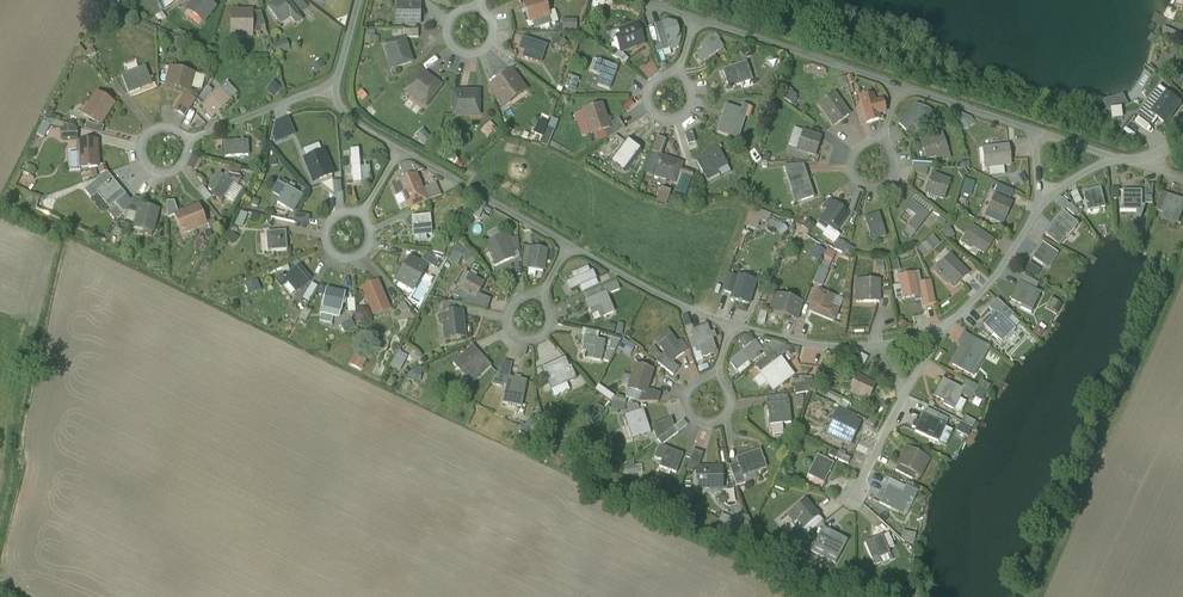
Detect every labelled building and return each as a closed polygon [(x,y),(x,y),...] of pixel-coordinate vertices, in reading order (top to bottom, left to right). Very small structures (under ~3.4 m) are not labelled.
[(110,3),(116,10),(125,2),(123,0),(113,0),(110,3)] [(195,2),(188,11),(203,23),(215,8),(205,0),(196,0),(195,2)] [(270,8),(277,18),(286,11),(296,24),(301,20),(286,0),(281,0),(270,8)] [(524,4),(526,11),(529,10),(535,29),(551,24),(544,0),(538,0),(524,4)] [(415,4),(404,4),(403,23),(419,23),(420,4),(415,4)] [(252,13),(232,13),(232,32),(250,32),(250,34),(260,34),(260,28),(251,28),(252,13)] [(261,13),(252,13),(251,28),(260,28),(266,28),(261,13)] [(671,30),(665,32),(662,24),(655,27),(661,45),(662,51),(670,49),(668,43),(674,41),(671,30)] [(642,44),(636,27),(622,32),(628,49),(642,44)] [(404,39),(385,45),(389,58),(395,56),(399,67),(412,63),(404,39)] [(546,46),(529,40),(523,58),(541,63),(546,46)] [(718,42),(711,47),(708,42),(701,46),(705,51),(697,57),(702,63),(722,49),(718,42)] [(617,69),(600,63),(595,74),(602,77),(598,86),(609,90),(617,69)] [(746,64),(723,72),(729,89),(741,85),(739,79),(750,75),(746,64)] [(145,68),(122,77),(129,94),(140,89),(138,84),(149,79),(145,68)] [(194,74),(171,68),(166,87),(189,92),(190,88),(194,74)] [(441,87),(420,71),(409,86),(430,102),(441,87)] [(512,72),(496,83),(497,84),(490,89),(504,108),(526,91),(512,72)] [(205,78),(194,74),(190,88),(201,92),(205,78)] [(220,90),(203,106),(214,117),(226,105),(222,100),(226,97),(220,90)] [(480,92),(453,92),(453,111),(480,111),(480,92)] [(1165,92),(1151,112),(1144,108),(1138,116),(1153,127),(1158,120),(1166,125),(1181,105),(1165,92)] [(113,104),(98,94),(91,104),(96,108),(90,118),(100,124),(113,104)] [(186,95),(176,111),(186,117),(196,101),(186,95)] [(873,97),(861,100),(867,124),(879,121),(877,111),(884,109),(882,101),(875,103),(873,97)] [(849,116),(836,98),(824,106),(833,118),(830,120),(834,127),(849,116)] [(86,101),(80,111),(90,118),(96,108),(91,104),(86,101)] [(602,106),(583,112),(587,124),(593,122),(597,134),(604,131),(609,129),(609,127),(602,106)] [(741,112),(725,107),(716,133),(738,140),(745,119),(739,117),(741,112)] [(204,109),(198,114),(209,124),(214,119),(204,109)] [(920,116),(913,110),(903,121),(905,123),(901,127),(906,131),(920,116)] [(544,116),(541,122),(549,126),(552,120),(544,116)] [(618,120),(609,127),(609,129),(604,131),(607,141),(625,129),(618,120)] [(50,138),(54,124),(45,121),(40,135),(50,138)] [(821,139),(803,133),(799,147),(809,150),(808,154),(815,156),(821,139)] [(432,141),(426,134),(419,139),(425,146),(432,141)] [(941,136),(922,142),(923,146),(926,145),(930,158),(947,152),(941,136)] [(248,141),(225,142),(226,157),(248,155),(248,141)] [(97,142),(78,143),(80,161),(98,160),(97,142)] [(640,154),(626,143),(615,158),(629,169),(640,154)] [(1009,147),(986,149),(988,164),(1003,162),(1003,166),(1011,165),(1009,147)] [(718,150),(697,162),(703,172),(713,166),(716,172),(727,166),(718,150)] [(359,151),(350,151),(352,171),(353,183),(361,182),(359,151)] [(323,152),(306,159),(311,170),(316,168),(321,179),(332,175),(323,152)] [(681,165),(664,159),(660,171),(671,175),(669,181),(675,183),(681,165)] [(803,166),(784,167),(788,180),(806,175),(803,166)] [(412,169),(402,173),(405,178),(415,174),(412,169)] [(352,171),(345,172),(346,184),(353,183),(352,171)] [(125,195),(106,173),(91,185),(110,207),(115,203),(125,195)] [(234,184),(218,174),(209,190),(214,193),(217,188),(227,194),(234,184)] [(806,175),(788,180),(792,192),(798,190),(802,201),(813,197),(806,175)] [(422,191),(416,176),(398,183),(409,210),(427,202),(422,191)] [(950,182),(932,176),(927,190),(937,193),(936,197),(943,199),(950,182)] [(1022,188),(1029,182),(1024,177),(1017,183),(1022,188)] [(422,191),(427,202),(441,197),(436,185),(422,191)] [(227,194),(217,188),(214,193),(214,195),(214,197),(222,202),(227,194)] [(303,197),(287,188),(278,204),(293,213),(303,197)] [(1102,189),(1084,193),(1087,205),(1099,203),(1100,208),(1106,207),(1102,189)] [(1143,191),(1124,191),(1124,211),(1124,212),(1136,212),(1136,211),(1143,211),(1143,191)] [(1169,195),(1162,193),(1156,211),(1163,213),(1169,196),(1169,195)] [(33,197),(27,194),(25,198),(28,200),(26,205),(29,207),(33,197)] [(131,203),(125,195),(115,203),(123,212),(125,211),(131,203)] [(1012,204),(995,196),(989,210),(998,215),(997,218),(1004,221),(1012,204)] [(1169,196),(1163,213),(1180,219),(1182,211),(1182,201),(1169,196)] [(142,200),(134,198),(131,203),(125,211),(138,214),(140,205),(141,206),(142,200)] [(179,214),(175,202),(166,202),(168,219),(176,216),(176,215),(179,214)] [(928,216),(912,203),(907,210),(917,217),(909,227),(916,232),(928,216)] [(848,215),(833,204),(822,219),(831,225),(829,228),(835,233),(848,215)] [(141,206),(140,205),(138,214),(136,224),(145,226),(154,228),(159,210),(141,206)] [(179,214),(176,215),(176,216),(183,233),(195,228),(193,223),(203,218),(202,215),(199,206),(179,214)] [(241,212),(236,225),(242,227),(247,214),(241,212)] [(1079,225),(1065,213),(1045,234),(1060,246),(1079,225)] [(886,237),(879,215),(865,219),(870,236),(876,234),(878,239),(886,237)] [(430,216),(412,218),(414,236),(432,235),(430,216)] [(947,224),(943,218),(939,221),(943,227),(947,224)] [(213,220),(207,222),(210,229),(216,227),(213,220)] [(154,228),(145,226),(143,234),(152,236),(154,228)] [(993,242),(975,229),(966,242),(985,254),(993,242)] [(285,232),(270,233),(271,239),(266,240),(267,251),(271,251),(272,251),(287,250),(285,232)] [(509,234),(487,244),(497,266),(513,259),(505,241),(511,238),(509,234)] [(938,237),(922,247),(926,255),(942,245),(938,237)] [(457,244),(448,262),(458,268),(466,251),(457,244)] [(1058,254),(1043,244),(1033,259),(1043,266),(1050,256),(1055,259),(1058,254)] [(854,249),(848,247),(845,254),(851,257),(854,249)] [(542,249),(532,248),(529,269),(528,275),(535,276),(536,270),(543,271),(545,257),(540,256),(542,250),(542,249)] [(828,252),(827,252),(825,258),(823,261),(830,265),(835,254),(828,250),(828,252)] [(439,261),(425,254),(421,260),(435,268),(439,261)] [(968,275),(950,256),(939,266),(939,265),(933,271),(947,285),(949,282),(954,288),(968,275)] [(426,268),(410,259),(401,275),(417,284),(423,273),(426,268)] [(310,281),(298,267),(285,279),(289,284),(293,280),(301,289),(310,281)] [(591,274),(588,268),(577,273),(580,278),(567,284),(571,291),(596,280),(593,273),(591,274)] [(828,273),(819,269),(813,284),(822,288),(828,273)] [(417,284),(409,298),(421,304),(434,278),(423,273),(417,284)] [(476,277),(471,274),(470,276),(466,273),(453,294),(466,302),(465,304),(472,306),(478,296),(484,284),(475,279),(476,277)] [(918,273),(898,277),(903,299),(921,296),(924,306),(934,304),(930,282),(921,284),(918,273)] [(582,286),(585,292),(602,285),(599,279),(582,286)] [(301,289),(293,280),(289,284),(284,287),(292,297),(301,289)] [(879,281),(861,281),(861,287),(864,287),(864,302),(879,302),(879,281)] [(261,290),(257,282),(246,286),(250,295),(261,290)] [(377,283),(363,288),(373,310),(386,304),(377,283)] [(755,287),(740,283),(737,293),(734,292),(731,299),(749,305),(755,287)] [(1040,294),(1019,283),(1011,300),(1022,305),(1024,299),(1035,305),(1040,294)] [(344,294),(327,290),(323,308),(341,312),(344,294)] [(833,298),(818,292),(810,312),(833,321),(837,311),(828,308),(833,298)] [(613,313),(605,294),(586,302),(590,310),(601,305),(606,316),(613,313)] [(490,301),(478,296),(472,306),(487,309),(490,301)] [(803,304),(775,296),(770,312),(791,318),(791,317),(798,319),(803,304)] [(421,304),(409,298),(408,300),(419,309),(421,304)] [(1013,315),(997,301),(989,309),(995,315),(997,313),(1007,322),(1013,315)] [(462,305),(451,303),(441,304),(443,315),(462,313),(462,305)] [(301,322),(308,308),(302,305),(294,318),(301,322)] [(462,313),(443,315),(444,327),(450,327),(452,339),(465,337),(462,313)] [(1007,322),(997,313),(995,315),(984,326),(993,334),(997,330),(1006,338),(1015,329),(1007,322)] [(341,327),(345,336),(357,330),(353,321),(341,327)] [(692,327),(685,329),(689,342),(696,340),(693,332),(693,331),(692,327)] [(693,331),(693,332),(696,340),(702,359),(710,356),(710,354),(716,352),(711,339),(715,338),(715,337),(711,339),(710,335),(712,335),(712,334),(710,335),(707,327),(693,331)] [(605,342),(585,338),(583,346),(595,348),(593,360),(601,362),(605,342)] [(619,350),(622,340),(615,338),(613,348),(619,350)] [(674,339),(661,348),(665,353),(672,362),(684,353),(674,339)] [(755,343),(731,363),(736,370),(749,359),(751,361),(757,356),(755,354),(761,349),(755,343)] [(762,351),(766,358),(782,347),(773,343),(762,351)] [(981,352),(965,344),(953,365),(964,371),(970,360),(975,363),(981,352)] [(478,353),(472,347),(453,364),(472,384),(490,367),(478,354),(478,353)] [(397,352),(390,366),(392,368),(400,372),(407,357),(397,352)] [(672,362),(665,353),(657,363),(673,376),(679,368),(672,362)] [(858,365),(865,369),(872,357),(864,353),(858,365)] [(774,356),(757,369),(761,374),(778,361),(774,356)] [(364,362),(355,358),(352,365),(360,369),(364,362)] [(778,361),(761,374),(773,391),(790,378),(783,369),(785,367),(786,367),(781,360),(778,361)] [(654,371),(635,366),(631,378),(637,380),(633,391),(642,394),(648,390),(654,371)] [(563,372),(546,380),(554,396),(570,389),(563,372)] [(874,385),(856,376),(850,387),(852,388),(846,398),(855,402),(860,392),(869,396),(874,385)] [(526,382),(509,378),(505,396),(517,399),(516,405),(521,406),(526,382)] [(964,390),(954,386),(955,385),(953,384),(953,385),(942,380),(934,396),(945,401),(944,404),(954,409),(959,402),(964,390)] [(978,387),(965,381),(962,387),(975,394),(978,388),(978,387)] [(987,392),(978,388),(975,394),(974,396),(982,401),(987,392)] [(661,394),(648,390),(642,394),(640,403),(658,403),(661,394)] [(959,409),(965,411),(968,400),(962,398),(959,409)] [(789,403),(768,405),(769,413),(781,412),(783,424),(791,423),(789,403)] [(651,434),(643,410),(625,416),(629,429),(634,427),(638,438),(651,434)] [(856,423),(837,414),(832,425),(834,425),(828,436),(837,440),(842,429),(851,434),(856,423)] [(937,421),(923,415),(915,432),(929,438),(937,421)] [(671,419),(652,426),(657,441),(674,427),(671,419)] [(850,449),(836,442),(832,450),(839,453),(846,456),(850,449)] [(667,448),(660,445),(655,458),(662,460),(666,449),(667,448)] [(683,456),(666,449),(662,461),(673,465),(671,471),(676,473),(683,456)] [(923,457),(907,449),(899,465),(915,473),(923,457)] [(703,453),(693,450),(687,471),(693,473),(694,469),(697,469),(698,469),(703,453)] [(760,451),(737,459),(743,476),(754,472),(762,470),(766,469),(760,451)] [(846,456),(839,453),(836,459),(848,465),(851,459),(846,456)] [(834,465),(817,456),(808,475),(824,483),(834,465)] [(899,465),(895,471),(912,480),(916,473),(899,465)] [(698,469),(697,469),(697,488),(710,488),(710,482),(722,482),(722,469),(698,469)] [(902,493),(888,486),(880,503),(891,509),(894,503),(905,508),(910,498),(910,497),(902,493)] [(918,492),(906,486),(902,493),(910,497),(910,498),(914,500),(918,492)] [(806,502),(788,516),(793,523),(797,520),(796,519),(798,517),(805,526),(817,516),(806,502)] [(805,526),(801,529),(806,536),(823,522),(818,515),(805,526)] [(823,529),(815,545),(822,549),(831,532),(823,529)] [(847,541),(831,532),(822,549),(838,558),(847,541)] [(894,547),(889,533),(882,536),(888,549),(894,547)] [(882,536),(865,543),(871,557),(888,550),(888,549),(882,536)]
